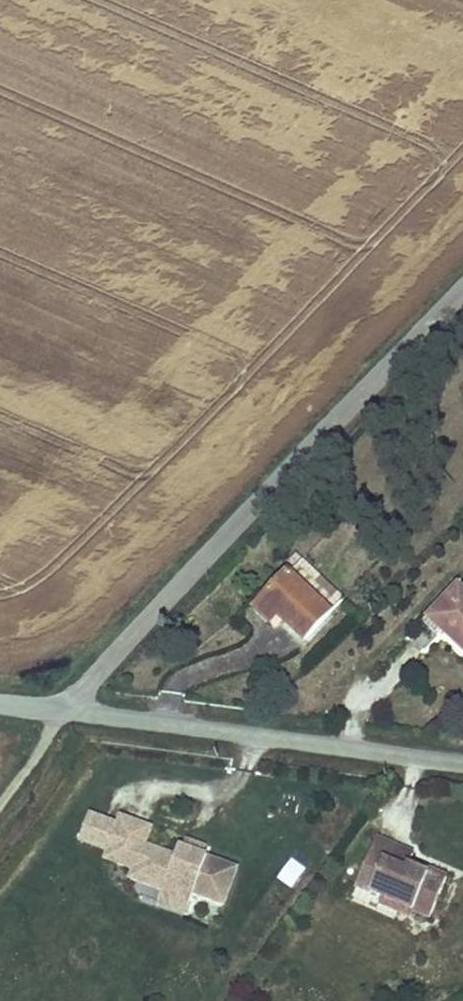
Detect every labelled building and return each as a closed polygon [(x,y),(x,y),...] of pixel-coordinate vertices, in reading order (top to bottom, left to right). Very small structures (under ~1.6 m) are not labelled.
[(304,562),(256,612),(272,628),(281,619),(307,643),(347,601),(304,562)] [(425,618),(462,651),(462,593),(454,586),(425,618)] [(105,850),(114,825),(85,814),(76,840),(105,850)] [(220,904),(233,867),(198,855),(180,848),(175,846),(172,856),(141,845),(147,827),(117,817),(114,825),(105,850),(102,859),(130,869),(127,878),(159,890),(188,900),(190,893),(220,904)] [(404,854),(367,839),(348,886),(374,897),(371,903),(389,911),(403,917),(406,910),(422,917),(438,877),(421,870),(419,875),(399,866),(401,862),(404,854)] [(198,855),(201,847),(183,840),(180,848),(198,855)] [(290,857),(277,879),(293,889),(307,867),(290,857)] [(421,870),(401,862),(399,866),(419,875),(421,870)] [(183,914),(188,900),(159,890),(154,904),(183,914)]
